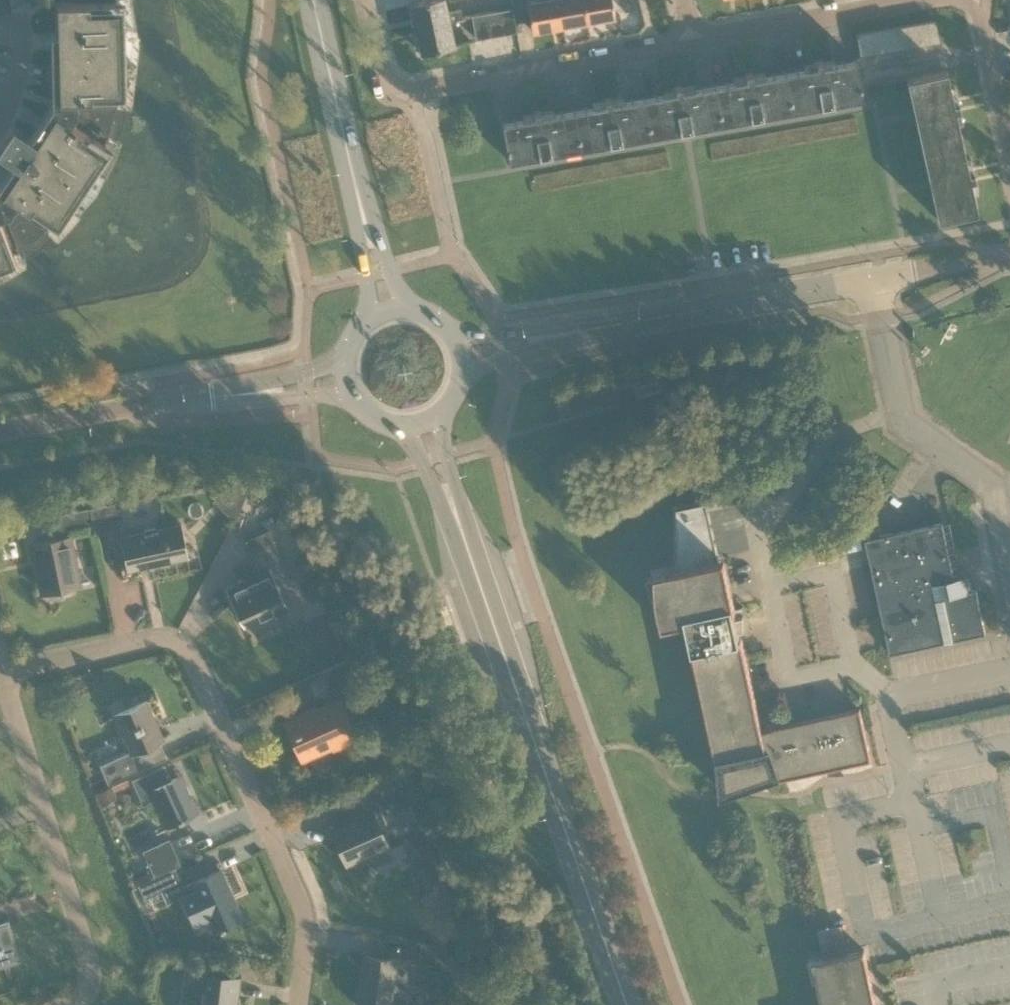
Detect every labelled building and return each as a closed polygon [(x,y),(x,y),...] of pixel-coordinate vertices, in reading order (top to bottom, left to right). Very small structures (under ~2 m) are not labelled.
[(74,1),(56,2),(59,98),(76,97),(76,108),(75,112),(70,121),(55,111),(33,144),(14,132),(3,149),(39,172),(36,177),(18,166),(2,191),(17,201),(11,209),(8,212),(0,215),(0,268),(15,262),(12,252),(21,249),(25,258),(35,252),(44,245),(52,236),(44,231),(49,222),(57,228),(110,148),(102,142),(108,134),(116,140),(121,129),(124,118),(126,106),(116,106),(115,96),(125,96),(123,0),(113,0),(74,0),(74,1)] [(1,14),(12,12),(9,0),(0,0),(0,8),(1,14)] [(415,29),(449,22),(463,19),(461,8),(446,11),(444,0),(422,0),(409,3),(415,29)] [(554,0),(532,0),(526,1),(532,31),(559,26),(554,0)] [(559,26),(587,21),(583,0),(554,0),(559,26)] [(587,21),(613,16),(610,0),(583,0),(587,21)] [(502,33),(516,30),(511,10),(498,13),(502,33)] [(502,33),(498,13),(486,15),(490,36),(502,33)] [(486,15),(471,18),(475,39),(490,36),(486,15)] [(929,44),(938,42),(935,21),(925,23),(929,44)] [(449,22),(415,29),(420,52),(454,45),(449,22)] [(925,23),(915,25),(919,46),(929,44),(925,23)] [(915,25),(905,27),(909,48),(919,46),(915,25)] [(905,27),(895,28),(898,50),(909,48),(905,27)] [(895,28),(885,30),(889,51),(898,50),(895,28)] [(885,30),(875,32),(879,53),(889,51),(885,30)] [(875,32),(865,34),(869,55),(879,53),(875,32)] [(856,35),(860,57),(869,55),(865,34),(856,35)] [(855,59),(819,66),(826,105),(862,98),(855,59)] [(791,111),(826,105),(819,66),(784,72),(791,111)] [(906,79),(914,115),(958,105),(957,102),(952,103),(945,71),(906,79)] [(784,72),(748,78),(755,117),(791,111),(784,72)] [(748,78),(713,85),(720,124),(755,117),(748,78)] [(713,85),(678,91),(684,130),(720,124),(713,85)] [(649,136),(684,130),(678,91),(642,97),(649,136)] [(642,97),(607,104),(614,143),(649,136),(642,97)] [(578,149),(614,143),(607,104),(571,110),(578,149)] [(914,115),(922,150),(961,141),(954,109),(958,108),(958,105),(914,115)] [(543,155),(578,149),(571,110),(536,116),(543,155)] [(543,155),(536,116),(501,122),(508,161),(543,155)] [(922,150),(930,185),(973,175),(972,171),(968,172),(961,141),(922,150)] [(973,175),(930,185),(938,220),(977,211),(969,178),(974,177),(973,175)] [(726,558),(718,559),(711,520),(707,501),(676,508),(677,527),(677,569),(655,574),(655,579),(655,590),(657,601),(658,611),(661,621),(663,626),(687,621),(693,647),(692,647),(717,764),(720,763),(723,792),(755,781),(756,785),(871,760),(860,708),(773,727),(773,728),(762,731),(742,637),(740,637),(739,630),(744,630),(743,616),(737,617),(735,610),(744,608),(743,606),(736,607),(726,558)] [(114,502),(89,508),(92,523),(95,532),(120,526),(114,502)] [(92,523),(89,508),(52,516),(57,538),(32,544),(43,593),(48,592),(48,596),(53,599),(60,598),(63,592),(63,588),(79,585),(67,528),(92,523)] [(872,529),(874,537),(882,535),(876,508),(865,511),(870,530),(872,529)] [(973,589),(970,574),(954,577),(942,522),(882,535),(874,537),(865,539),(890,653),(986,632),(976,588),(973,589)] [(126,567),(127,571),(188,557),(180,523),(120,537),(123,552),(119,552),(123,568),(126,567)] [(260,572),(226,588),(240,619),(256,611),(260,618),(274,611),(271,605),(284,599),(279,589),(292,583),(274,544),(268,530),(246,541),(252,553),(251,553),(252,555),(252,554),(260,572)] [(833,542),(829,543),(830,546),(831,555),(835,554),(847,551),(845,540),(833,542)] [(322,672),(332,694),(355,684),(345,661),(322,672)] [(115,715),(109,718),(109,719),(115,716),(130,750),(124,753),(113,758),(122,777),(167,758),(159,739),(161,738),(168,735),(168,734),(161,737),(146,703),(149,701),(148,700),(145,702),(115,715)] [(331,744),(355,733),(340,701),(324,708),(324,707),(308,714),(307,711),(286,720),(301,755),(330,741),(331,744)] [(152,797),(166,826),(194,813),(178,777),(171,780),(164,765),(131,781),(136,792),(141,802),(152,797)] [(392,772),(368,783),(378,805),(380,804),(402,794),(392,772)] [(379,809),(334,829),(349,864),(385,848),(376,826),(387,822),(386,818),(381,808),(379,809)] [(155,875),(180,864),(169,840),(144,851),(155,875)] [(438,863),(426,869),(430,878),(442,872),(438,863)] [(168,892),(183,886),(175,868),(132,888),(144,912),(154,908),(148,896),(166,887),(168,892)] [(196,889),(183,895),(196,924),(209,917),(214,928),(215,931),(225,926),(224,925),(241,917),(240,916),(233,900),(230,894),(232,893),(221,868),(193,881),(196,889)] [(19,959),(7,921),(0,923),(0,965),(19,959)] [(818,930),(823,950),(846,945),(842,924),(818,930)] [(418,963),(444,966),(446,946),(421,943),(418,963)] [(864,949),(813,960),(823,1004),(877,1004),(864,949)] [(395,958),(365,954),(359,1004),(390,1004),(395,958)] [(240,975),(219,972),(198,970),(194,1004),(236,1004),(240,975)] [(441,972),(429,971),(427,981),(439,982),(441,972)]
